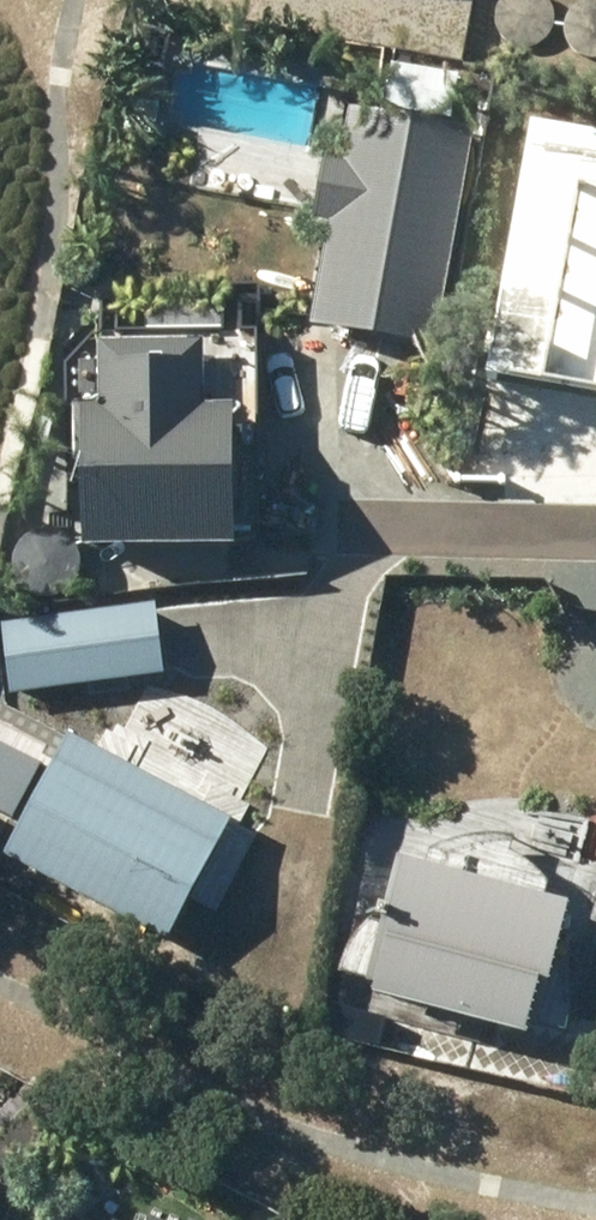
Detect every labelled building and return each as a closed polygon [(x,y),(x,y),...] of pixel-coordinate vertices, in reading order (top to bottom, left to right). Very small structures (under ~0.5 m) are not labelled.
[(336,12),(339,0),(279,0),(336,12)] [(130,17),(122,63),(164,70),(172,24),(130,17)] [(329,220),(310,318),(429,341),(470,127),(448,123),(457,78),(389,64),(380,110),(351,104),(341,154),(324,151),(311,217),(329,220)] [(486,376),(595,395),(595,135),(531,124),(486,376)] [(101,409),(81,409),(83,546),(235,544),(234,408),(198,408),(197,342),(100,343),(101,409)] [(0,622),(0,627),(9,692),(161,672),(152,602),(0,622)] [(2,855),(164,941),(230,818),(67,731),(2,855)] [(586,845),(595,847),(595,810),(594,810),(586,845)] [(396,861),(364,980),(378,984),(375,994),(527,1035),(529,1025),(536,1027),(568,907),(396,861)] [(317,1031),(376,1047),(385,1017),(326,1001),(317,1031)]
